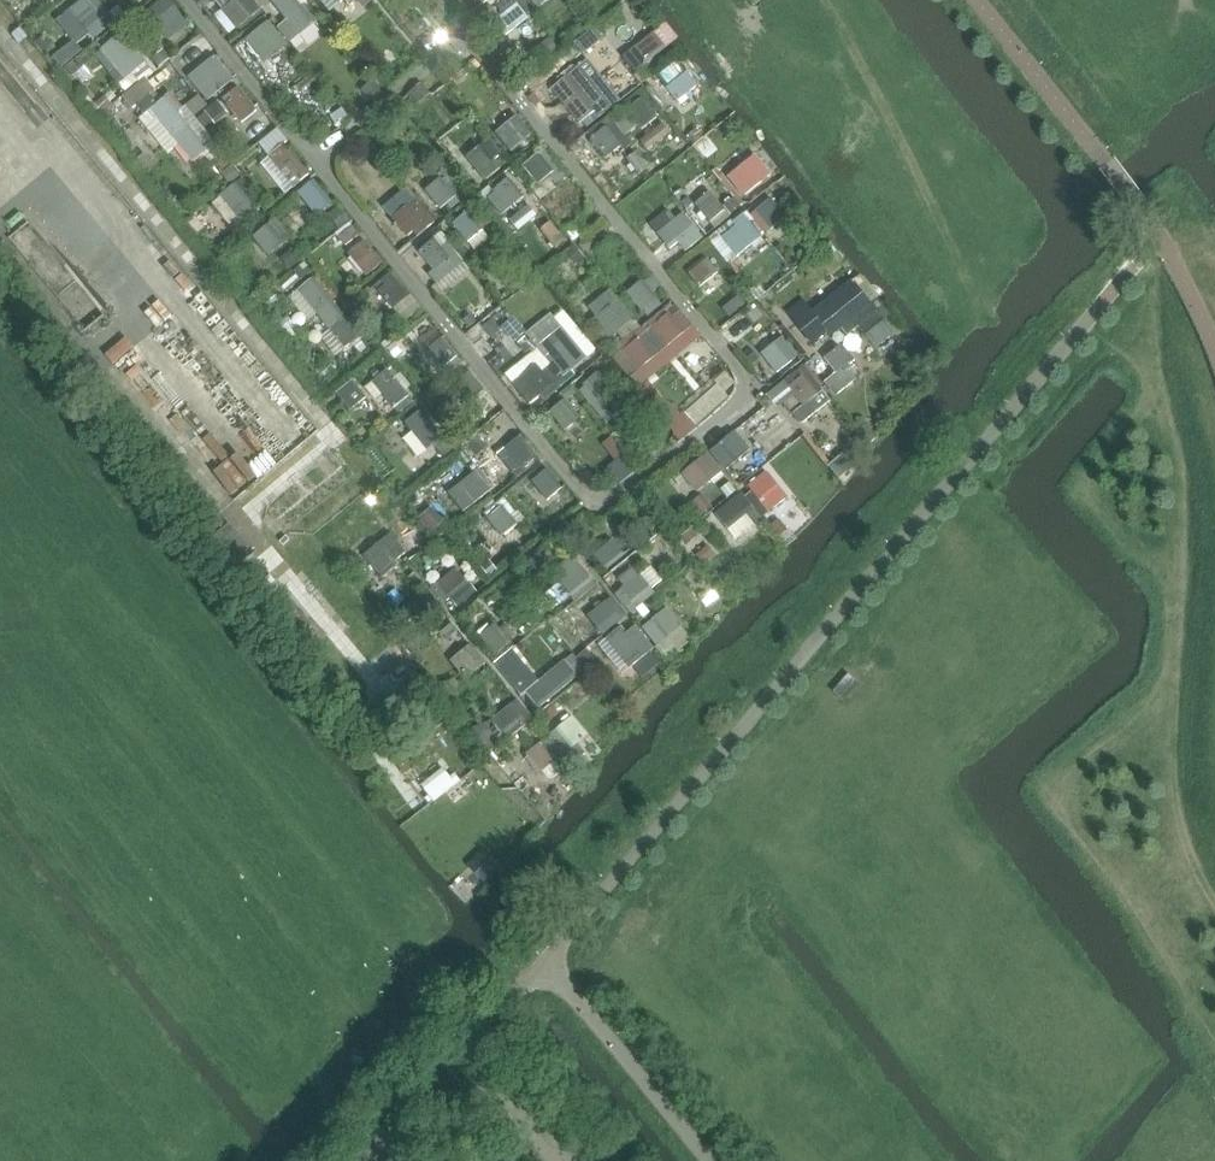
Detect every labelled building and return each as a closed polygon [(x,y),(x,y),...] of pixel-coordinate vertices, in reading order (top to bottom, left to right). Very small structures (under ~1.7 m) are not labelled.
[(60,19),(79,44),(89,36),(93,41),(106,31),(102,27),(105,25),(107,28),(115,21),(113,18),(112,18),(110,17),(97,0),(84,0),(60,19)] [(215,2),(237,30),(238,29),(240,31),(240,32),(263,14),(261,11),(262,10),(254,0),(217,0),(215,2)] [(271,2),(273,1),(283,14),(285,17),(287,21),(281,26),(274,17),(270,20),(271,20),(290,44),(317,22),(303,5),(300,0),(270,0),(271,2)] [(478,9),(489,0),(470,0),(478,9)] [(513,0),(500,0),(495,4),(502,14),(490,24),(502,39),(528,18),(513,0)] [(539,10),(550,0),(531,0),(539,10)] [(166,1),(151,13),(166,31),(163,34),(169,42),(188,27),(166,1)] [(287,46),(268,23),(246,41),(265,64),(287,46)] [(124,32),(102,49),(103,50),(118,68),(126,78),(132,74),(140,84),(146,80),(156,71),(124,32)] [(635,49),(624,58),(636,74),(647,65),(666,49),(655,34),(635,49)] [(162,51),(152,59),(159,68),(170,60),(162,51)] [(207,82),(199,89),(209,101),(236,77),(219,55),(214,59),(199,72),(207,82)] [(610,108),(589,81),(579,68),(552,89),(580,125),(589,117),(593,123),(610,108)] [(684,72),(665,87),(677,102),(696,87),(684,72)] [(140,84),(123,98),(133,110),(136,108),(137,108),(144,117),(140,121),(168,153),(179,144),(194,162),(207,151),(216,161),(209,166),(217,176),(232,165),(233,163),(216,143),(195,118),(185,107),(182,109),(170,93),(164,98),(165,99),(161,101),(154,93),(156,92),(146,80),(140,84)] [(374,81),(361,91),(370,102),(382,92),(374,81)] [(256,111),(238,88),(223,100),(242,124),(256,111)] [(628,114),(616,123),(626,136),(639,126),(642,131),(658,118),(643,99),(627,112),(628,114)] [(610,115),(589,132),(593,138),(591,140),(606,159),(621,147),(624,151),(633,145),(626,136),(616,123),(610,115)] [(516,117),(496,133),(511,152),(531,136),(516,117)] [(233,163),(232,165),(239,174),(265,153),(269,158),(260,165),(285,195),(309,176),(284,145),(287,143),(276,130),(259,144),(259,143),(233,163)] [(501,155),(488,139),(466,158),(485,181),(500,169),(494,161),(501,155)] [(708,139),(697,147),(705,159),(717,150),(708,139)] [(544,151),(524,168),(535,182),(529,187),(540,201),(567,179),(544,151)] [(635,153),(627,160),(639,176),(648,169),(635,153)] [(756,156),(728,178),(744,197),(771,175),(756,156)] [(460,203),(440,179),(425,191),(441,210),(447,205),(451,210),(460,203)] [(222,198),(213,205),(233,229),(241,222),(262,206),(242,180),(221,197),(222,198)] [(494,193),(487,199),(501,216),(524,198),(508,180),(494,192),(494,193)] [(332,205),(313,182),(298,194),(317,217),(332,205)] [(435,223),(406,189),(383,208),(395,224),(394,226),(395,227),(397,226),(407,238),(413,232),(417,237),(435,223)] [(710,192),(694,205),(714,229),(715,230),(729,219),(730,218),(710,192)] [(770,200),(750,216),(765,236),(786,219),(770,200)] [(338,207),(328,216),(339,230),(350,221),(338,207)] [(731,221),(708,240),(710,242),(728,265),(765,236),(750,216),(747,212),(733,223),(731,221)] [(489,239),(467,213),(453,225),(474,251),(489,239)] [(703,238),(684,214),(657,235),(669,250),(678,244),(685,252),(703,238)] [(270,256),(291,238),(276,219),(268,226),(264,221),(250,233),(270,256)] [(353,226),(339,237),(346,246),(360,236),(353,226)] [(463,264),(447,244),(441,249),(435,240),(419,253),(433,271),(428,276),(437,285),(463,264)] [(381,264),(372,252),(373,252),(372,250),(371,251),(364,242),(348,254),(367,277),(381,264)] [(687,273),(699,288),(718,273),(706,258),(687,273)] [(313,279),(289,298),(308,322),(317,315),(317,316),(323,323),(339,311),(326,295),(331,290),(319,275),(313,279)] [(409,298),(390,275),(375,287),(394,310),(409,298)] [(662,306),(652,294),(660,287),(650,275),(627,294),(642,312),(643,312),(648,317),(662,306)] [(894,335),(860,292),(853,284),(855,283),(854,281),(814,314),(803,301),(787,314),(813,346),(827,335),(830,338),(841,330),(847,337),(858,329),(875,350),(894,335)] [(634,320),(619,301),(610,290),(588,308),(596,318),(589,324),(604,344),(634,320)] [(634,343),(614,359),(629,379),(678,339),(693,327),(673,303),(641,329),(629,338),(634,343)] [(339,311),(323,323),(345,350),(360,337),(365,333),(352,317),(347,321),(339,311)] [(562,328),(541,345),(549,356),(546,358),(563,378),(587,359),(562,328)] [(782,338),(761,354),(777,374),(798,358),(782,338)] [(461,363),(442,339),(427,351),(446,375),(461,363)] [(848,371),(855,366),(853,363),(856,361),(849,353),(846,355),(839,347),(824,359),(837,375),(827,382),(837,395),(856,381),(848,371)] [(529,357),(505,376),(529,405),(549,389),(553,395),(565,385),(551,367),(543,373),(529,357)] [(831,401),(803,367),(784,382),(795,395),(783,404),(792,417),(793,416),(801,426),(831,401)] [(388,371),(365,389),(375,401),(383,395),(399,416),(414,404),(388,371)] [(601,402),(614,392),(617,390),(602,372),(599,375),(598,373),(583,385),(590,393),(584,397),(604,421),(611,415),(601,402)] [(484,392),(469,373),(454,385),(469,404),(484,392)] [(580,419),(565,401),(550,413),(564,432),(580,419)] [(442,439),(421,412),(420,412),(416,407),(401,418),(405,424),(412,433),(403,440),(418,458),(442,439)] [(734,432),(710,452),(726,471),(749,451),(734,432)] [(539,460),(520,437),(505,449),(511,458),(504,463),(512,474),(521,467),(524,471),(529,467),(539,460)] [(697,493),(722,474),(706,455),(682,474),(697,493)] [(839,462),(830,470),(838,479),(847,472),(839,462)] [(494,489),(479,470),(460,485),(475,504),(476,504),(477,506),(482,502),(481,500),(494,489)] [(562,489),(547,470),(532,483),(547,501),(562,489)] [(787,498),(768,473),(749,489),(751,492),(744,498),(761,519),(787,498)] [(764,524),(741,494),(715,515),(734,540),(753,525),(757,530),(764,524)] [(702,495),(691,504),(701,517),(713,508),(702,495)] [(511,518),(517,514),(504,498),(484,515),(502,538),(517,526),(511,518)] [(431,509),(418,521),(431,535),(444,523),(431,509)] [(390,535),(364,556),(380,576),(383,579),(398,566),(395,563),(406,553),(390,535)] [(606,572),(625,556),(613,541),(593,557),(595,559),(591,561),(599,571),(602,568),(606,572)] [(576,555),(558,569),(566,579),(560,584),(575,602),(598,583),(576,555)] [(534,556),(525,563),(532,572),(541,565),(534,556)] [(625,587),(615,595),(630,614),(655,594),(652,590),(661,583),(650,568),(637,578),(631,570),(619,580),(625,587)] [(438,586),(433,589),(444,604),(450,600),(457,608),(475,593),(468,584),(456,570),(437,585),(438,586)] [(599,633),(619,617),(606,602),(587,618),(599,633)] [(691,641),(667,609),(642,628),(657,647),(655,648),(666,662),(691,641)] [(514,648),(509,641),(514,636),(505,625),(500,630),(495,625),(480,638),(496,656),(491,659),(495,663),(514,648)] [(654,651),(635,628),(626,635),(621,628),(606,640),(630,670),(654,651)] [(486,664),(470,645),(451,662),(466,680),(486,664)] [(573,655),(521,698),(536,717),(542,713),(539,709),(577,678),(580,681),(589,675),(575,658),(573,655)] [(846,673),(832,691),(843,701),(858,683),(846,673)] [(517,702),(493,721),(508,740),(533,720),(517,702)] [(576,746),(587,737),(571,718),(548,737),(573,763),(583,754),(576,746)] [(557,762),(564,755),(547,737),(527,755),(543,773),(542,774),(547,778),(553,779),(560,773),(561,767),(557,762)] [(483,851),(467,867),(483,883),(499,867),(483,851)]
